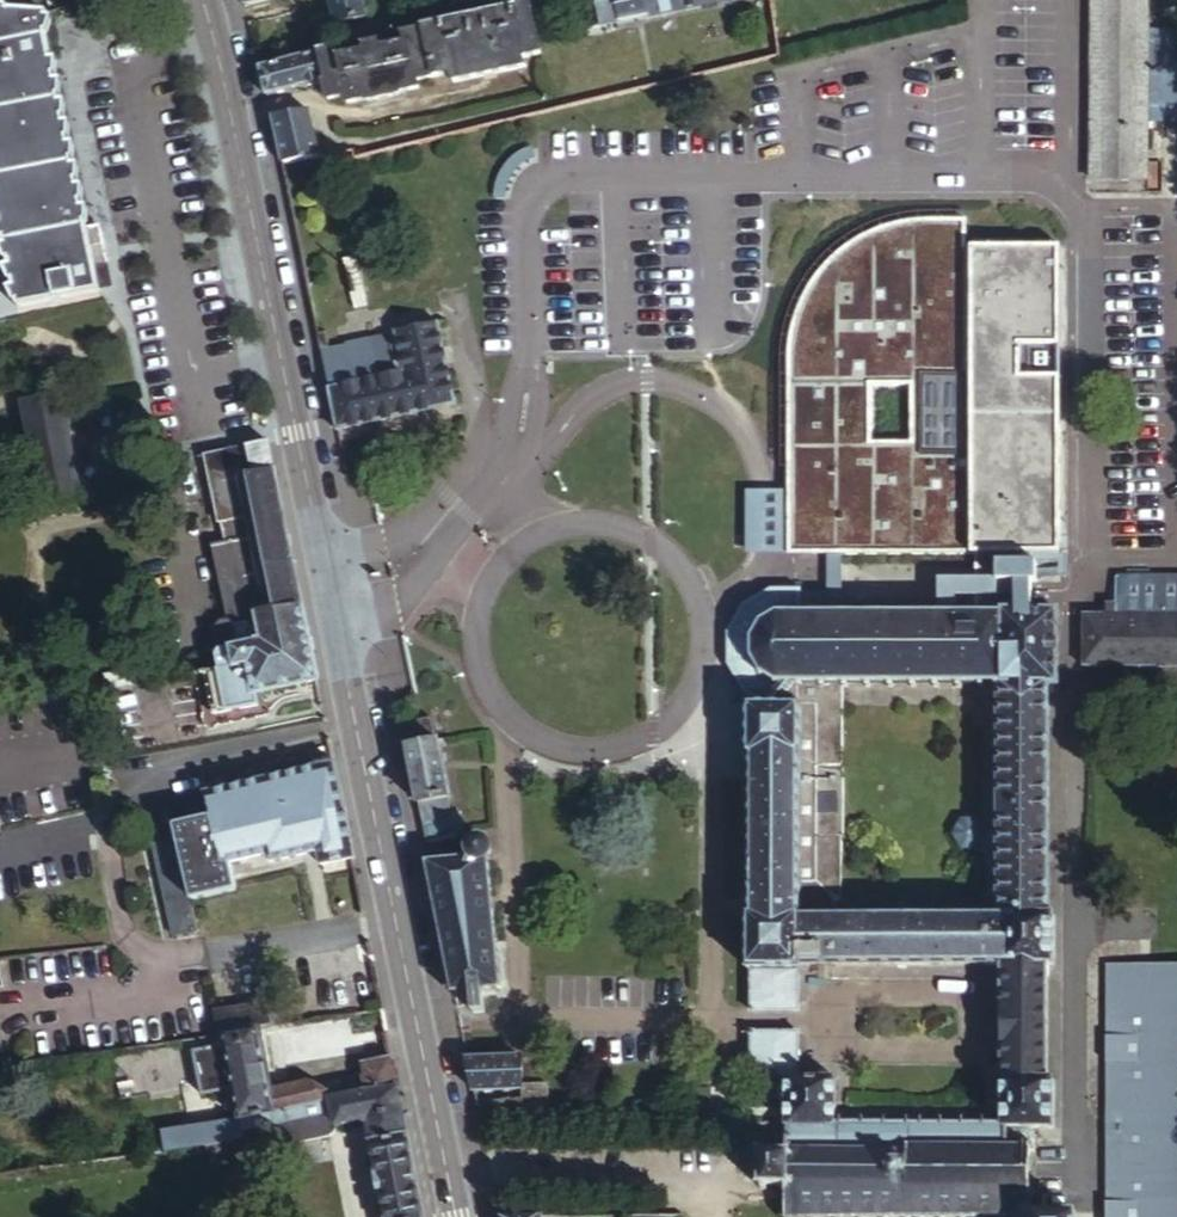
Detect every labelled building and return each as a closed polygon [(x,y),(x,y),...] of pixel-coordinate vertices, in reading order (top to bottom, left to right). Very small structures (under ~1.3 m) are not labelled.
[(246,10),(287,0),(243,0),(246,10)] [(339,26),(372,18),(367,0),(333,0),(339,26)] [(674,0),(610,0),(592,4),(592,0),(576,0),(583,29),(591,27),(594,40),(624,34),(620,21),(676,9),(674,0)] [(714,0),(674,0),(676,9),(714,0)] [(1090,179),(1140,180),(1139,170),(1139,125),(1140,114),(1140,70),(1140,33),(1140,0),(1092,0),(1090,179)] [(526,7),(423,30),(434,79),(452,75),(454,83),(523,68),(521,58),(537,56),(526,7)] [(20,311),(28,309),(70,300),(98,294),(97,290),(111,287),(101,234),(96,235),(92,236),(93,216),(86,216),(88,194),(81,194),(84,173),(77,173),(79,152),(71,152),(75,131),(67,131),(70,109),(63,109),(66,88),(59,88),(62,68),(54,67),(48,43),(56,26),(50,25),(50,20),(14,18),(0,11),(0,315),(20,311)] [(405,34),(417,82),(434,79),(423,30),(405,34)] [(1140,33),(1140,70),(1140,114),(1139,125),(1176,124),(1176,34),(1140,33)] [(319,53),(326,85),(330,101),(343,98),(344,105),(364,100),(363,104),(397,96),(397,92),(418,89),(417,82),(405,34),(319,53)] [(319,53),(260,70),(268,102),(326,85),(319,53)] [(272,120),(283,165),(319,159),(309,113),(272,120)] [(791,349),(790,385),(789,492),(789,512),(804,512),(803,555),(828,555),(827,616),(839,616),(840,555),(976,556),(975,616),(997,616),(997,614),(1013,613),(1012,584),(1019,584),(1018,565),(1012,565),(1012,556),(1032,556),(1054,556),(1055,243),(960,243),(960,216),(895,227),(881,232),(860,242),(844,253),(829,266),(817,280),(807,297),(799,314),(794,333),(791,349)] [(321,360),(337,432),(459,403),(439,320),(395,332),(397,341),(321,360)] [(319,351),(321,360),(397,341),(395,332),(319,351)] [(63,396),(25,404),(46,506),(84,498),(74,450),(63,396)] [(293,550),(269,441),(204,455),(220,523),(222,523),(227,544),(222,545),(216,547),(232,618),(305,601),(293,550)] [(764,555),(803,555),(804,512),(789,512),(789,492),(762,492),(746,492),(746,524),(746,555),(764,555)] [(1032,556),(1012,556),(1012,565),(1018,565),(1019,584),(1012,584),(1013,613),(1032,613),(1032,556)] [(1118,580),(1118,605),(1106,605),(1105,615),(1082,614),(1081,667),(1176,668),(1176,582),(1118,580)] [(749,603),(744,599),(740,604),(745,608),(734,628),(728,627),(726,633),(733,634),(732,658),(726,659),(727,667),(732,665),(743,682),(738,686),(742,690),(746,687),(752,693),(752,704),(749,704),(748,757),(752,758),(752,913),(749,914),(747,967),(752,968),(751,1007),(797,1009),(796,967),(801,967),(801,960),(1005,960),(1004,1120),(1031,1121),(1031,1128),(1054,1128),(1054,1076),(1048,1076),(1048,962),(1055,962),(1054,914),(1048,914),(1049,685),(1059,685),(1058,612),(1032,613),(1013,613),(997,614),(997,616),(975,616),(959,616),(960,610),(954,610),(954,616),(935,616),(935,611),(929,610),(928,616),(914,615),(914,610),(908,610),(909,616),(892,616),(892,610),(885,611),(886,616),(867,616),(867,610),(861,610),(861,616),(845,616),(845,611),(840,610),(841,616),(839,616),(827,616),(825,616),(825,611),(818,611),(818,616),(804,616),(804,611),(800,611),(800,598),(804,598),(804,592),(800,591),(800,585),(795,585),(795,590),(774,590),(772,586),(765,589),(768,593),(749,603)] [(305,601),(232,618),(221,619),(204,648),(208,670),(199,672),(206,705),(203,708),(201,711),(201,714),(202,717),(204,720),(207,722),(209,723),(213,722),(216,721),(217,719),(218,717),(265,709),(261,689),(320,676),(305,601)] [(797,777),(841,778),(847,777),(845,688),(840,688),(840,683),(824,683),(824,688),(818,688),(818,683),(802,683),(802,687),(797,687),(796,705),(800,704),(800,757),(797,758),(797,777)] [(400,723),(406,749),(450,740),(449,737),(447,738),(441,715),(400,723)] [(1169,737),(1168,749),(1176,749),(1176,737),(1169,737)] [(406,749),(425,840),(466,831),(475,830),(471,808),(460,811),(457,795),(461,794),(450,740),(406,749)] [(204,791),(209,814),(213,813),(212,807),(339,777),(335,758),(204,791)] [(345,806),(339,777),(212,807),(213,813),(217,835),(294,818),(345,806)] [(222,860),(229,858),(268,849),(270,859),(320,847),(323,862),(355,854),(345,806),(294,818),(217,835),(176,844),(188,891),(220,884),(214,861),(210,862),(209,856),(221,853),(222,860)] [(171,824),(175,840),(176,844),(217,835),(213,813),(209,814),(171,824)] [(1003,903),(1002,834),(988,835),(983,821),(964,821),(957,835),(963,850),(981,850),(989,864),(988,902),(1003,903)] [(425,840),(431,863),(468,856),(466,831),(425,840)] [(176,844),(175,840),(150,844),(172,935),(198,929),(190,899),(188,891),(176,844)] [(425,864),(451,992),(502,989),(494,863),(497,863),(502,859),(503,855),(503,851),(503,847),(501,844),(498,842),(494,841),(490,841),(487,842),(484,844),(482,847),(481,853),(468,856),(431,863),(425,864)] [(812,882),(840,901),(841,847),(812,847),(812,882)] [(220,884),(188,891),(190,899),(236,888),(229,858),(222,860),(221,853),(209,856),(210,862),(214,861),(220,884)] [(273,954),(211,965),(219,1009),(238,1006),(235,995),(267,990),(269,1001),(281,999),(273,954)] [(1151,962),(1151,968),(1110,968),(1110,962),(1108,962),(1107,1216),(1176,1216),(1176,962),(1151,962)] [(238,1006),(219,1009),(223,1033),(244,1030),(262,1027),(278,1024),(285,1024),(281,999),(269,1001),(267,990),(235,995),(238,1006)] [(244,1030),(223,1033),(225,1042),(233,1084),(241,1121),(242,1124),(325,1107),(323,1097),(313,1092),(277,1099),(262,1027),(244,1030)] [(784,1077),(784,1113),(790,1113),(790,1118),(809,1118),(809,1113),(815,1113),(816,1118),(835,1119),(834,1114),(838,1113),(838,1074),(799,1074),(799,1030),(751,1029),(750,1077),(784,1077)] [(233,1084),(225,1042),(195,1048),(204,1089),(233,1084)] [(472,1088),(472,1089),(520,1089),(520,1083),(519,1056),(466,1056),(472,1088)] [(362,1065),(370,1097),(402,1090),(396,1058),(362,1065)] [(545,1084),(520,1083),(520,1089),(521,1117),(547,1118),(545,1084)] [(242,1124),(246,1141),(248,1155),(321,1140),(327,1137),(332,1133),(334,1130),(334,1125),(357,1121),(369,1131),(381,1187),(387,1216),(428,1216),(422,1185),(402,1090),(370,1097),(325,1107),(242,1124)] [(475,1101),(478,1117),(511,1117),(510,1100),(475,1101)] [(778,1119),(779,1122),(785,1122),(784,1145),(780,1145),(779,1152),(763,1151),(763,1146),(756,1147),(756,1152),(751,1152),(751,1157),(758,1158),(758,1179),(751,1178),(751,1182),(756,1183),(756,1188),(763,1188),(763,1183),(779,1184),(779,1190),(784,1190),(784,1211),(780,1211),(780,1216),(787,1216),(793,1216),(792,1216),(810,1216),(815,1216),(833,1216),(841,1216),(855,1216),(861,1216),(878,1216),(1029,1216),(1030,1195),(1036,1195),(1036,1190),(1030,1190),(1030,1154),(1035,1154),(1036,1147),(1031,1148),(1031,1128),(1031,1121),(1004,1120),(986,1121),(986,1115),(980,1115),(980,1121),(964,1121),(963,1115),(958,1116),(959,1121),(940,1120),(940,1116),(935,1115),(935,1121),(921,1120),(921,1115),(916,1115),(916,1120),(906,1120),(906,1115),(901,1114),(901,1120),(884,1120),(884,1114),(879,1114),(879,1120),(862,1119),(862,1114),(856,1114),(856,1119),(841,1119),(841,1113),(838,1113),(834,1114),(835,1119),(816,1118),(815,1113),(809,1113),(809,1118),(790,1118),(790,1113),(784,1113),(784,1117),(778,1116),(778,1119)] [(165,1137),(170,1154),(187,1152),(246,1141),(242,1124),(241,1121),(165,1137)] [(1075,1212),(1038,1212),(1039,1195),(1036,1195),(1030,1195),(1029,1216),(1075,1216),(1075,1212)]
